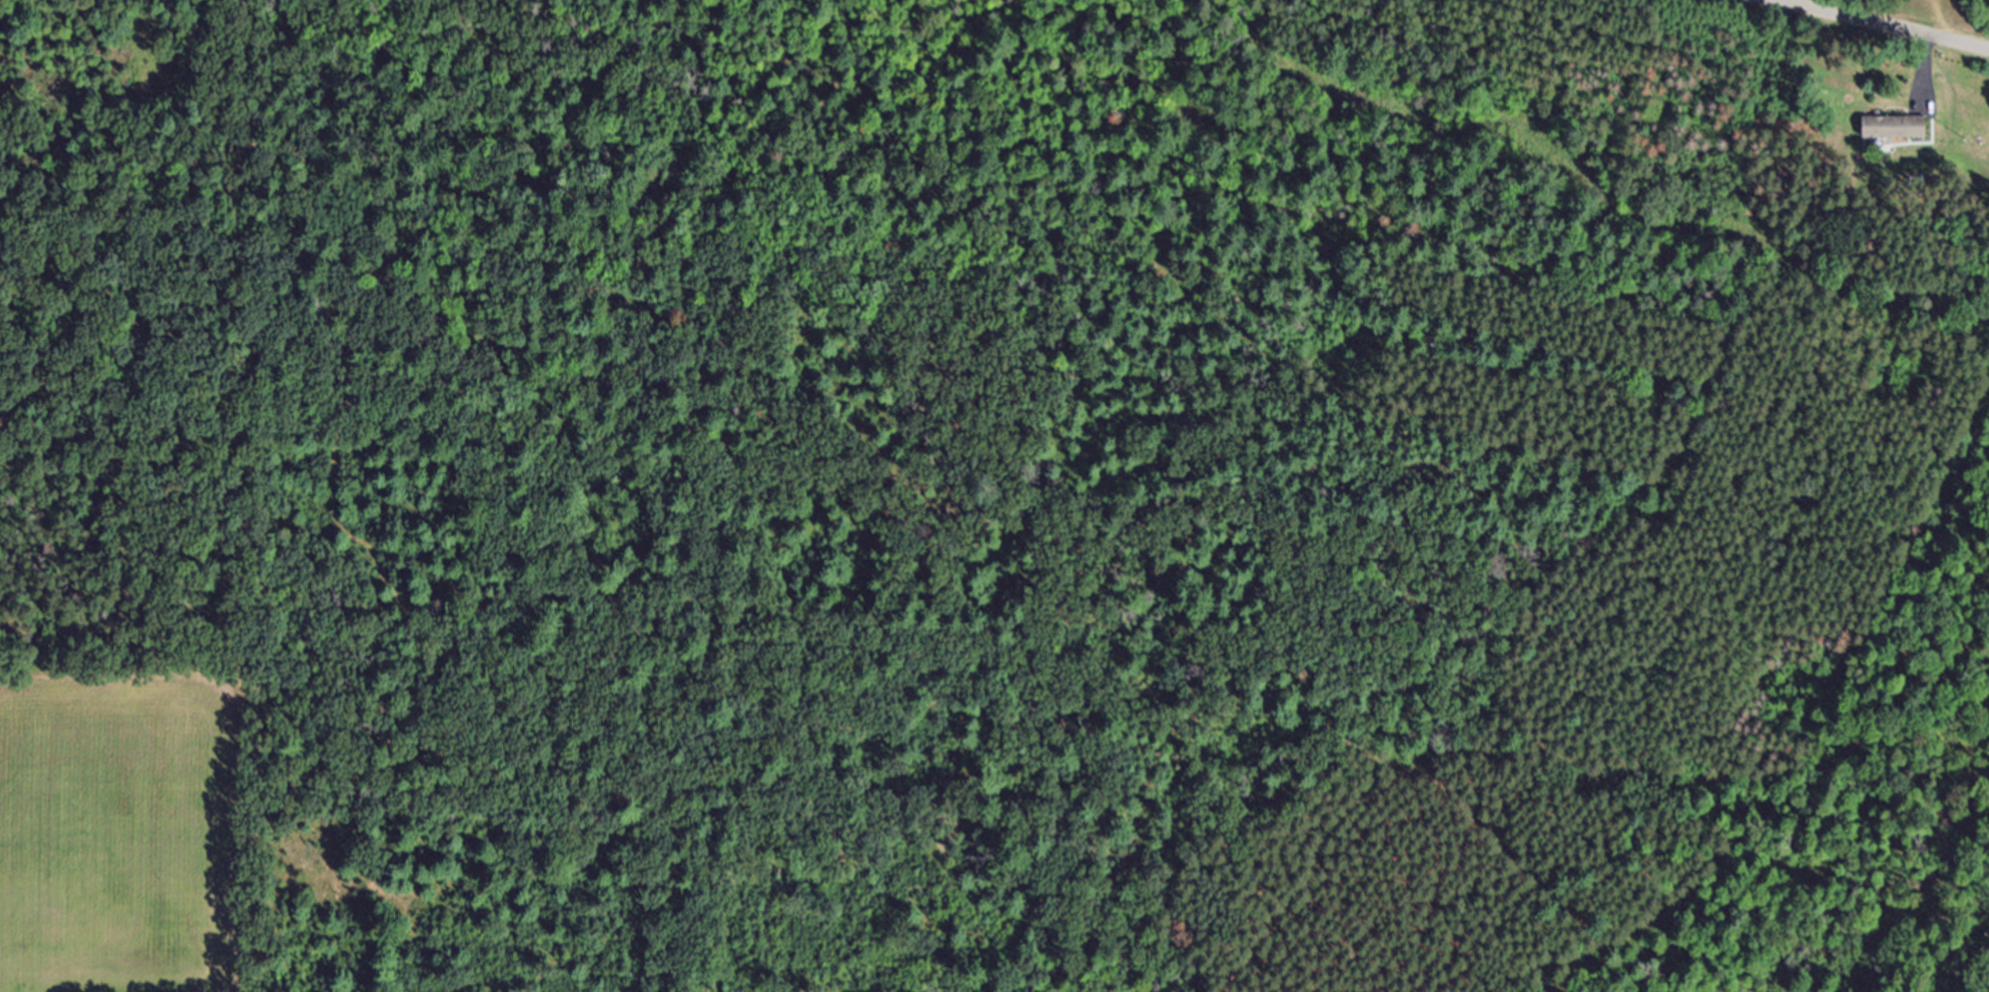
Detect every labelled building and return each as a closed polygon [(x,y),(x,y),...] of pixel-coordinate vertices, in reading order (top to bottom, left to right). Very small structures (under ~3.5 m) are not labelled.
[(1865,145),(1929,145),(1929,125),(1865,125),(1865,145)]
